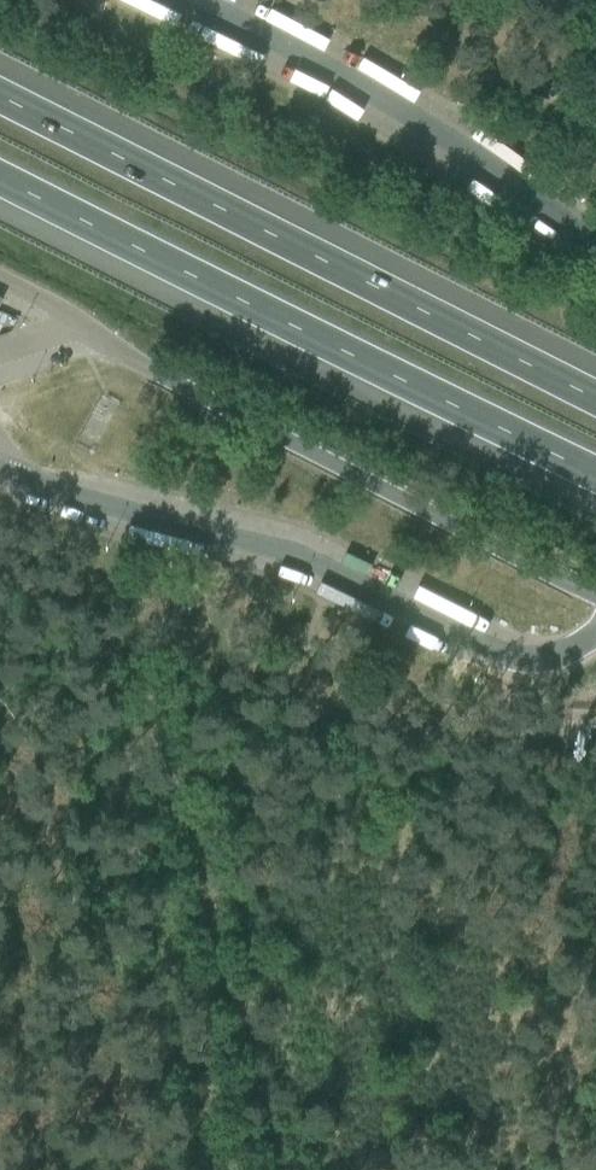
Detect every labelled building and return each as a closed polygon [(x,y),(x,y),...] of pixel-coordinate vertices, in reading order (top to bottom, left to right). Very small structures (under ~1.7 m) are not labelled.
[(177,18),(181,6),(167,0),(132,0),(177,18)] [(237,39),(231,52),(290,80),(296,67),(237,39)] [(337,42),(329,55),(390,87),(397,74),(337,42)] [(426,146),(420,156),(475,191),(481,181),(426,146)] [(504,564),(499,575),(553,602),(558,592),(504,564)]
